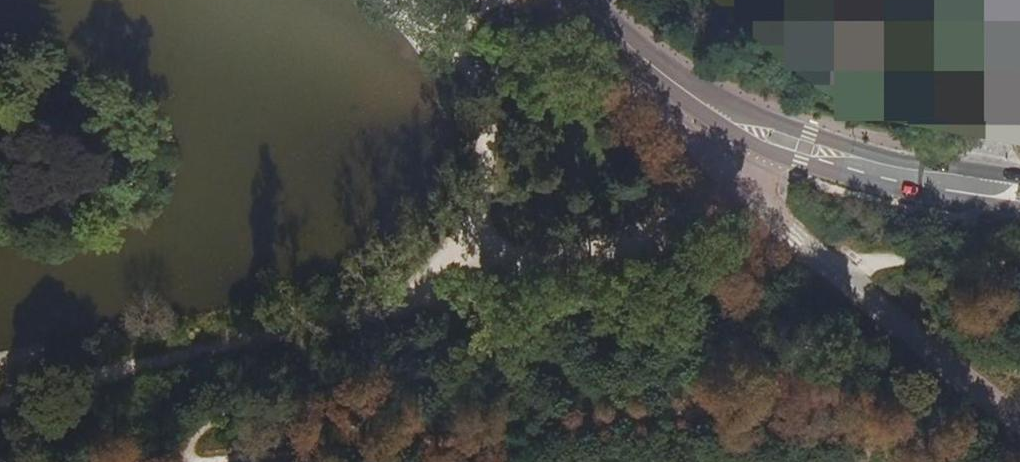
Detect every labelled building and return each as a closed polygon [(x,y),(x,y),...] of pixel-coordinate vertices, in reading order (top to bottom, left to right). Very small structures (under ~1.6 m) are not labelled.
[(798,4),(826,47),(898,0),(805,0),(798,4)]
